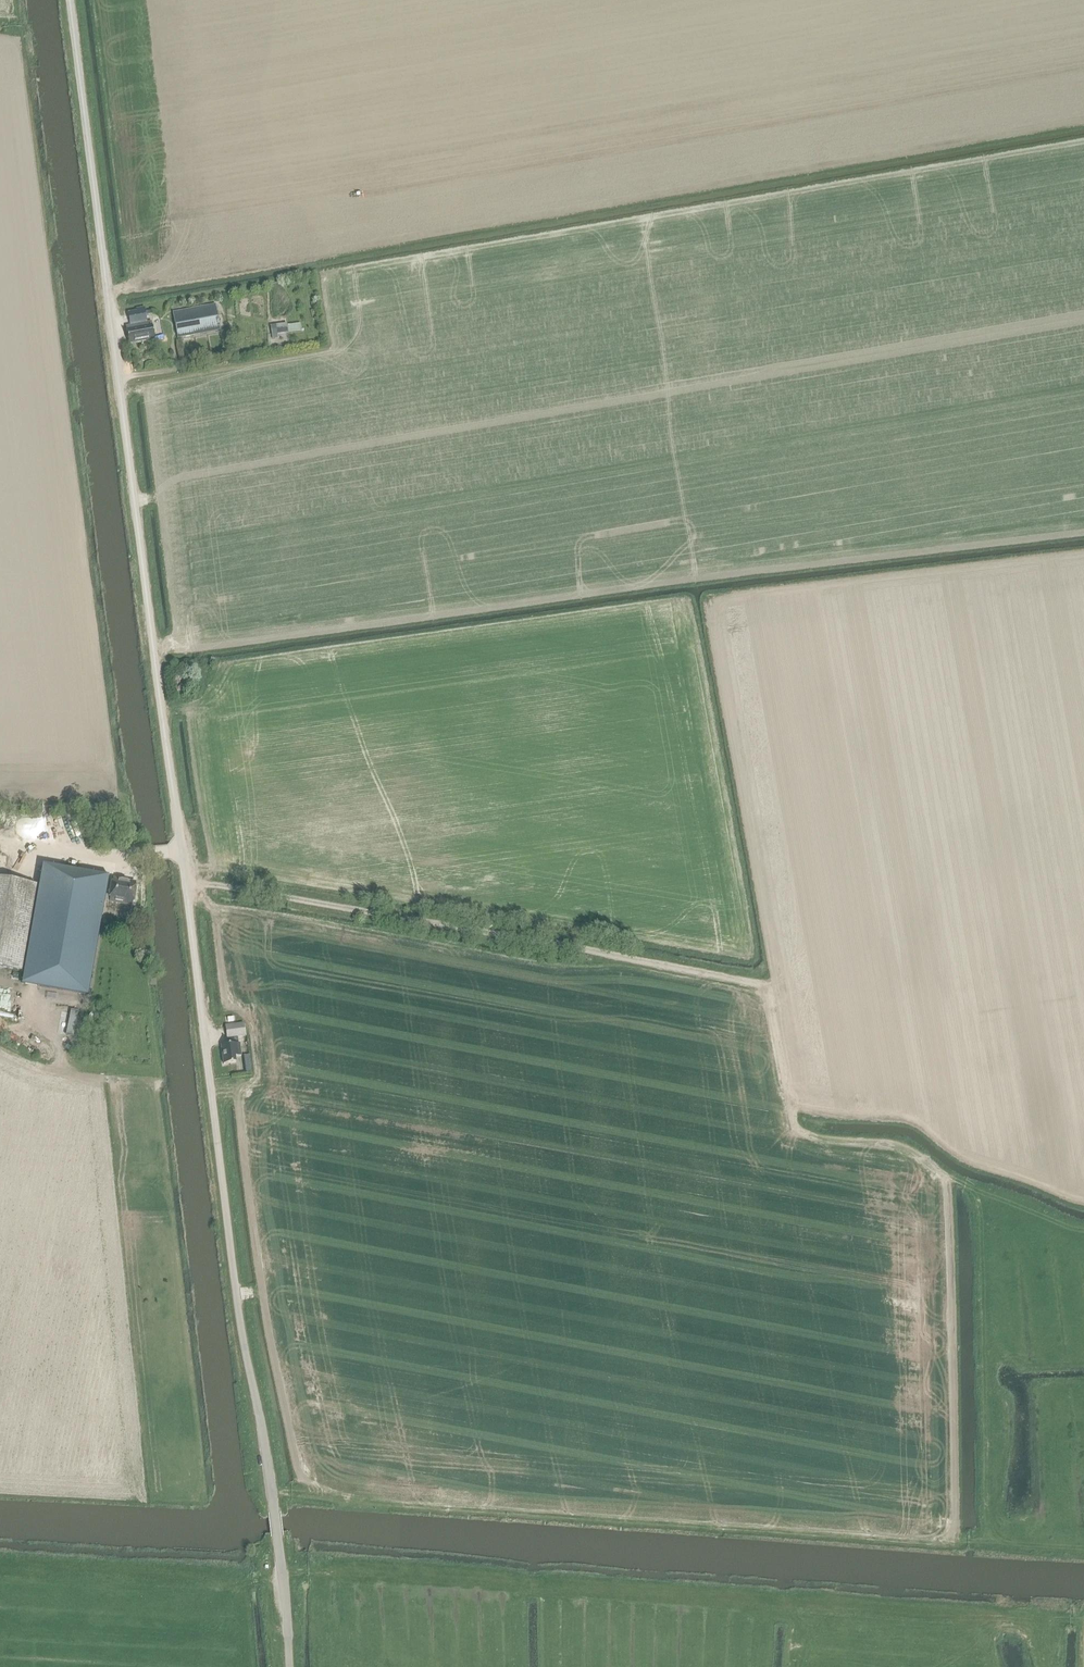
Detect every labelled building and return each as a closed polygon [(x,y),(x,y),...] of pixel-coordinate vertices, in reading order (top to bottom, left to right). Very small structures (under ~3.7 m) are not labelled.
[(220,330),(215,303),(172,311),(177,338),(220,330)] [(125,326),(129,344),(155,339),(151,321),(147,322),(144,309),(127,312),(130,325),(125,326)] [(288,337),(287,323),(276,324),(277,338),(288,337)] [(172,673),(175,692),(186,690),(184,672),(172,673)] [(103,901),(132,905),(133,903),(134,902),(135,898),(134,897),(136,883),(113,879),(112,881),(108,880),(108,876),(42,865),(21,985),(88,996),(104,901),(103,901)] [(37,884),(0,877),(0,965),(22,969),(37,884)] [(5,1002),(1,1012),(14,1018),(19,1008),(5,1002)] [(71,1010),(65,1036),(72,1037),(78,1012),(71,1010)] [(245,1036),(244,1022),(225,1025),(226,1038),(245,1036)] [(236,1063),(235,1056),(241,1056),(240,1043),(220,1045),(223,1064),(236,1063)]
